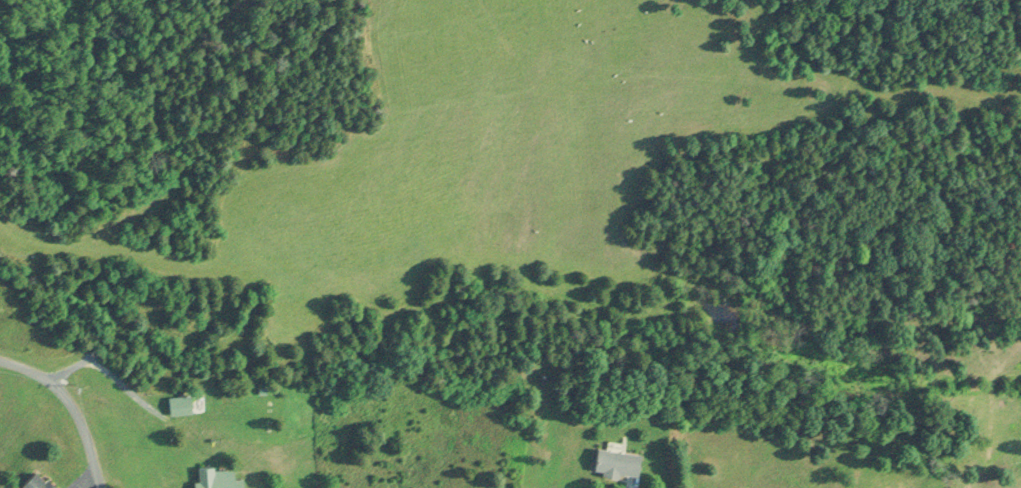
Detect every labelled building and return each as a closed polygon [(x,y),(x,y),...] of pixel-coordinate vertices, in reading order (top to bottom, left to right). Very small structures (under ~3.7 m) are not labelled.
[(165,397),(167,415),(191,413),(189,395),(165,397)] [(636,474),(636,450),(592,449),(592,474),(636,474)] [(211,479),(211,466),(193,467),(193,487),(241,487),(240,478),(211,479)] [(34,470),(16,485),(19,487),(50,487),(34,470)]
